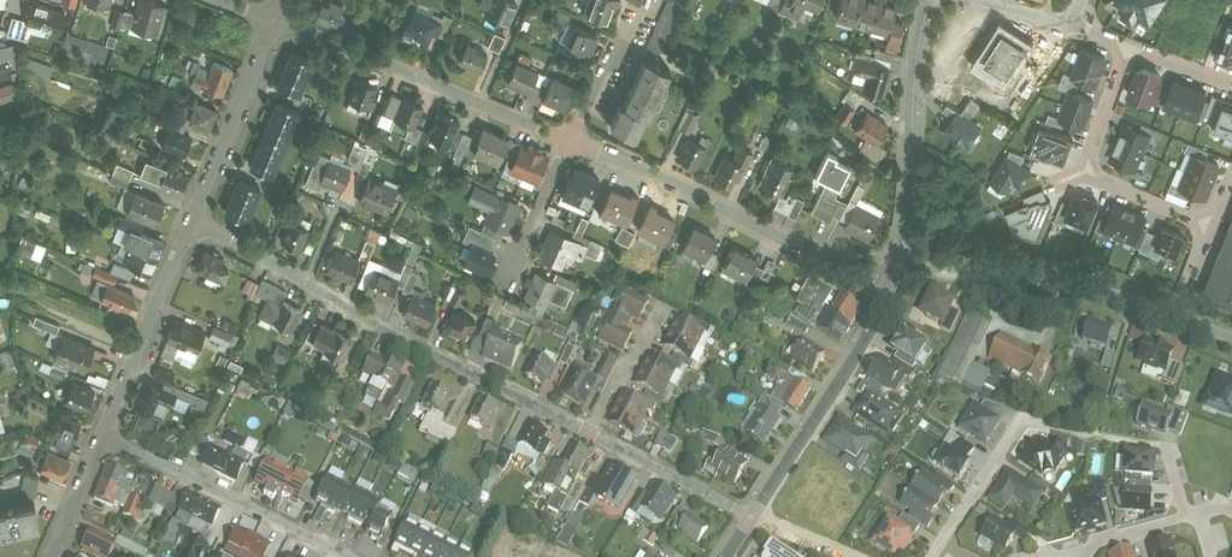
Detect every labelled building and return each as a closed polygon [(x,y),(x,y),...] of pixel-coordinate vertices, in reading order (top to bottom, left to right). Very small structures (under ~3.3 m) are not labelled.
[(145,0),(142,0),(138,14),(135,13),(135,14),(133,13),(130,23),(154,30),(153,34),(154,34),(162,5),(145,0)] [(486,15),(507,24),(517,2),(512,0),(493,0),(486,15)] [(587,13),(584,12),(583,12),(608,21),(615,2),(617,3),(619,0),(592,0),(587,13)] [(647,48),(661,54),(684,1),(680,0),(668,0),(647,48)] [(770,4),(780,9),(784,0),(771,0),(770,4)] [(779,11),(785,13),(791,0),(784,0),(780,9),(779,11)] [(785,13),(786,13),(786,12),(797,16),(797,18),(798,19),(805,1),(819,6),(821,0),(791,0),(785,13)] [(849,0),(842,0),(837,17),(855,22),(860,3),(861,0),(849,0)] [(860,3),(855,22),(872,27),(878,8),(879,2),(872,0),(869,0),(867,5),(860,3)] [(879,2),(878,8),(885,10),(886,4),(887,0),(880,0),(879,2)] [(1107,3),(1149,29),(1167,0),(1109,0),(1107,3)] [(331,1),(329,7),(322,4),(316,19),(336,26),(344,7),(331,1)] [(66,13),(47,8),(48,6),(37,3),(36,5),(32,4),(27,21),(61,31),(66,13)] [(885,10),(878,8),(872,27),(890,32),(894,19),(897,7),(886,4),(885,10)] [(117,9),(112,26),(120,29),(121,26),(125,11),(117,9)] [(125,11),(121,26),(129,29),(130,23),(133,13),(125,11)] [(431,18),(413,11),(402,38),(404,39),(405,40),(411,43),(412,42),(425,47),(432,31),(438,33),(437,33),(445,16),(444,16),(434,12),(431,18)] [(572,17),(559,11),(554,22),(567,28),(572,17)] [(445,16),(437,33),(438,33),(445,36),(453,15),(446,12),(444,16),(445,16)] [(11,16),(3,14),(0,30),(0,34),(7,36),(11,16)] [(894,19),(890,32),(886,45),(897,49),(901,35),(900,35),(904,22),(894,19)] [(597,35),(576,25),(571,36),(572,37),(568,45),(588,54),(597,35)] [(1002,25),(990,44),(989,43),(985,48),(988,49),(985,53),(978,64),(989,71),(1006,82),(1031,43),(1002,25)] [(1220,61),(1231,66),(1231,31),(1220,61)] [(488,47),(500,51),(505,37),(494,32),(488,47)] [(100,63),(105,44),(68,34),(63,51),(83,57),(83,58),(100,63)] [(117,38),(109,36),(106,44),(114,47),(117,38)] [(476,45),(467,42),(463,53),(466,55),(462,62),(481,70),(487,54),(475,49),(476,45)] [(20,59),(15,43),(0,47),(0,65),(20,59)] [(971,44),(945,85),(938,97),(948,104),(962,113),(966,108),(978,88),(987,74),(989,71),(978,64),(985,53),(971,44)] [(895,53),(877,48),(875,56),(893,61),(895,53)] [(1108,59),(1081,50),(1072,78),(1098,87),(1108,59)] [(875,56),(857,51),(854,59),(858,60),(858,59),(873,63),(875,56)] [(313,61),(292,52),(279,84),(300,92),(313,61)] [(646,57),(624,103),(621,102),(611,123),(637,135),(647,113),(649,114),(670,68),(646,57)] [(54,67),(29,58),(25,68),(51,77),(54,67)] [(873,63),(858,59),(858,60),(854,71),(868,75),(864,88),(872,90),(871,93),(883,96),(887,82),(886,82),(890,68),(873,63)] [(195,61),(190,73),(196,75),(200,67),(201,64),(195,61)] [(539,71),(517,61),(508,82),(530,91),(534,83),(539,71)] [(234,69),(215,62),(211,72),(200,67),(196,75),(193,83),(223,95),(224,93),(233,71),(234,69)] [(11,69),(10,64),(0,67),(0,73),(11,69)] [(1135,69),(1126,94),(1148,101),(1156,80),(1159,71),(1142,65),(1135,69)] [(1004,85),(987,74),(978,88),(995,99),(1004,85)] [(575,86),(553,76),(549,85),(543,97),(544,98),(545,97),(559,103),(558,104),(559,104),(565,107),(575,86)] [(1172,77),(1169,85),(1162,103),(1197,116),(1204,96),(1207,89),(1172,77)] [(377,87),(359,80),(350,100),(360,104),(373,109),(376,100),(372,98),(377,87)] [(1156,80),(1148,101),(1161,106),(1162,103),(1169,85),(1156,80)] [(540,85),(533,102),(540,105),(542,100),(543,97),(549,85),(542,82),(540,85)] [(530,91),(526,99),(533,102),(540,85),(534,83),(530,91)] [(0,88),(0,103),(17,98),(13,84),(0,88)] [(183,92),(162,86),(159,95),(180,101),(183,92)] [(852,89),(834,114),(845,123),(864,97),(852,89)] [(1094,102),(1068,93),(1058,122),(1085,131),(1094,102)] [(1212,94),(1211,98),(1205,116),(1214,119),(1220,101),(1225,103),(1226,99),(1212,94)] [(1211,98),(1204,96),(1197,116),(1204,118),(1205,116),(1211,98)] [(404,101),(394,97),(387,115),(397,119),(404,101)] [(559,103),(545,97),(544,98),(543,97),(542,100),(558,107),(559,104),(558,104),(559,103)] [(423,106),(405,99),(404,101),(397,119),(410,124),(415,126),(423,106)] [(360,104),(350,100),(347,108),(357,112),(360,104)] [(1225,103),(1220,101),(1214,119),(1211,127),(1231,134),(1231,105),(1225,103)] [(217,109),(198,102),(195,109),(191,119),(209,127),(217,109)] [(279,102),(252,166),(273,175),(299,110),(279,102)] [(962,113),(948,104),(944,111),(955,118),(958,113),(970,120),(974,113),(966,108),(962,113)] [(195,109),(185,105),(180,115),(190,118),(190,119),(191,119),(195,109)] [(690,111),(681,130),(689,133),(698,114),(690,111)] [(461,121),(439,112),(439,113),(430,135),(431,136),(441,140),(440,143),(453,148),(454,146),(455,146),(455,145),(460,131),(457,130),(460,122),(461,121)] [(382,113),(378,124),(406,135),(410,124),(397,119),(387,115),(382,113)] [(888,127),(867,113),(855,130),(870,141),(876,145),(876,144),(888,127)] [(970,120),(958,113),(955,118),(946,132),(954,137),(954,140),(958,143),(962,142),(964,139),(970,143),(980,127),(970,120)] [(186,127),(169,121),(166,128),(169,129),(169,128),(184,134),(186,127)] [(1152,135),(1124,123),(1109,159),(1137,171),(1152,135)] [(404,139),(417,144),(423,129),(415,126),(410,124),(406,135),(404,139)] [(1035,125),(1027,148),(1064,161),(1072,138),(1035,125)] [(490,130),(484,127),(482,131),(474,149),(477,150),(498,160),(498,162),(503,152),(509,138),(508,138),(490,130)] [(184,134),(169,128),(169,129),(163,144),(185,153),(192,137),(184,134)] [(472,136),(464,153),(473,157),(477,150),(474,149),(482,131),(475,128),(472,136)] [(464,133),(461,141),(454,157),(461,160),(464,153),(472,136),(464,133)] [(770,137),(764,134),(758,147),(765,150),(770,137)] [(441,140),(431,136),(427,144),(438,149),(440,143),(441,140)] [(509,138),(503,152),(509,155),(516,141),(509,138)] [(706,147),(689,138),(679,158),(696,167),(706,147)] [(509,155),(506,163),(512,166),(522,144),(516,141),(509,155)] [(876,145),(870,141),(863,151),(878,161),(886,150),(876,144),(876,145)] [(528,146),(522,144),(512,166),(511,169),(524,175),(536,148),(529,145),(528,146)] [(1195,157),(1205,161),(1209,152),(1190,144),(1186,153),(1195,157)] [(359,149),(353,146),(349,157),(352,167),(360,170),(369,149),(368,149),(361,145),(359,149)] [(360,170),(357,177),(365,180),(378,149),(370,145),(368,149),(369,149),(360,170)] [(733,159),(725,156),(715,177),(731,185),(735,179),(738,180),(752,152),(740,146),(733,159)] [(536,148),(524,175),(536,181),(537,181),(543,167),(548,155),(543,153),(543,151),(536,148)] [(1009,149),(1006,154),(1021,164),(1024,155),(1009,149)] [(332,183),(322,179),(329,162),(330,158),(318,153),(306,183),(318,188),(319,185),(329,189),(332,183)] [(837,158),(827,153),(815,176),(825,181),(819,194),(832,201),(838,188),(839,188),(849,168),(835,161),(837,158)] [(1006,154),(988,181),(1006,192),(1013,181),(1021,187),(1032,171),(1021,164),(1006,154)] [(772,156),(759,182),(782,193),(791,176),(788,175),(792,166),(772,156)] [(1195,157),(1189,172),(1212,181),(1218,166),(1205,161),(1195,157)] [(165,169),(145,161),(140,173),(160,181),(165,169)] [(351,170),(329,162),(322,179),(332,183),(343,188),(351,170)] [(134,169),(118,163),(113,173),(129,180),(134,169)] [(174,169),(167,166),(160,181),(159,184),(181,193),(188,175),(180,172),(174,169)] [(543,167),(537,181),(536,181),(534,186),(541,189),(550,170),(543,167)] [(574,167),(563,193),(575,199),(587,173),(574,167)] [(1189,172),(1183,186),(1192,190),(1206,196),(1212,181),(1189,172)] [(129,180),(113,173),(110,181),(126,187),(129,180)] [(600,179),(587,173),(575,199),(588,205),(600,179)] [(397,189),(369,178),(360,200),(388,211),(397,189)] [(261,188),(241,180),(227,212),(248,220),(261,188)] [(1188,198),(1192,190),(1183,186),(1174,183),(1171,191),(1188,198)] [(865,188),(858,184),(850,200),(857,203),(865,188)] [(498,197),(476,187),(470,200),(492,210),(486,221),(491,223),(490,224),(505,230),(508,232),(520,206),(498,196),(498,197)] [(123,188),(118,207),(128,209),(132,190),(123,188)] [(630,197),(611,188),(601,209),(627,221),(639,196),(632,193),(630,197)] [(1023,198),(1026,205),(1030,203),(1031,205),(1039,202),(1043,204),(1049,202),(1044,189),(1023,198)] [(1100,201),(1076,190),(1070,204),(1066,215),(1070,217),(1090,226),(1100,201)] [(164,202),(135,191),(127,211),(156,222),(164,202)] [(787,198),(781,210),(789,214),(797,197),(789,193),(787,198)] [(832,201),(819,194),(818,195),(819,196),(812,211),(830,219),(838,204),(832,201)] [(787,198),(780,195),(775,207),(781,210),(787,198)] [(797,197),(789,214),(795,217),(804,200),(797,197)] [(1026,205),(1006,212),(1015,239),(1038,241),(1053,208),(1050,201),(1049,202),(1043,204),(1039,202),(1031,205),(1030,203),(1026,205)] [(1066,215),(1070,204),(1064,201),(1055,220),(1067,226),(1070,217),(1066,215)] [(1102,229),(1119,236),(1131,208),(1114,201),(1102,229)] [(657,205),(651,202),(638,226),(663,239),(661,243),(662,244),(674,220),(655,210),(657,205)] [(417,214),(409,205),(401,213),(410,221),(417,214)] [(880,218),(855,205),(846,221),(854,226),(852,229),(856,232),(857,230),(869,237),(868,238),(870,239),(880,218)] [(1119,236),(1135,243),(1147,216),(1131,208),(1119,236)] [(311,223),(294,215),(291,222),(291,221),(291,222),(283,241),(283,240),(282,241),(301,249),(301,248),(309,230),(309,229),(311,223)] [(144,225),(124,217),(120,226),(132,231),(132,230),(140,233),(140,232),(141,232),(144,225)] [(589,220),(582,217),(575,231),(582,235),(589,220)] [(1202,294),(1231,306),(1231,219),(1202,294)] [(505,230),(490,224),(491,223),(486,221),(482,231),(496,237),(501,239),(505,230)] [(482,231),(470,225),(463,240),(473,245),(473,244),(490,251),(496,237),(482,231)] [(629,229),(623,225),(616,238),(622,242),(629,229)] [(702,230),(694,226),(684,246),(705,257),(706,257),(709,250),(716,238),(701,231),(702,230)] [(381,231),(373,227),(367,240),(375,243),(381,231)] [(1160,236),(1155,246),(1163,249),(1177,255),(1185,237),(1163,228),(1160,236)] [(586,244),(552,229),(546,242),(549,244),(543,257),(562,265),(562,264),(561,264),(567,252),(580,257),(583,252),(586,245),(586,244)] [(636,232),(629,229),(622,242),(629,245),(636,232)] [(141,232),(140,232),(140,233),(132,230),(132,231),(126,245),(134,248),(157,257),(158,258),(164,242),(141,232)] [(1148,231),(1139,250),(1159,259),(1163,249),(1155,246),(1160,236),(1148,231)] [(317,241),(310,238),(305,251),(311,254),(317,241)] [(45,248),(24,239),(18,252),(40,261),(45,248)] [(603,244),(590,239),(587,245),(586,245),(583,252),(597,258),(603,244)] [(367,240),(360,256),(368,260),(375,243),(367,240)] [(66,242),(66,250),(75,250),(75,242),(66,242)] [(490,251),(473,244),(473,245),(465,263),(467,264),(465,268),(472,271),(474,267),(487,273),(495,254),(490,251)] [(757,259),(734,247),(724,265),(748,277),(757,259)] [(157,257),(134,248),(127,263),(151,273),(157,257)] [(718,255),(709,250),(706,257),(705,257),(702,263),(712,268),(718,255)] [(224,259),(205,251),(197,270),(216,278),(217,277),(221,267),(224,259)] [(359,260),(336,251),(328,270),(351,280),(359,260)] [(752,272),(768,279),(775,261),(768,258),(763,269),(755,265),(752,272)] [(382,266),(369,260),(364,273),(372,276),(376,277),(379,271),(380,271),(382,266)] [(97,266),(87,262),(83,270),(94,275),(97,266)] [(399,280),(398,283),(405,286),(412,270),(414,266),(407,263),(399,280)] [(117,274),(97,266),(94,275),(114,283),(117,274)] [(228,271),(221,267),(217,277),(224,280),(228,271)] [(419,273),(412,270),(405,286),(404,287),(412,290),(419,273)] [(380,271),(379,271),(376,277),(372,276),(367,289),(376,293),(376,292),(390,298),(390,299),(390,300),(398,283),(399,280),(380,271)] [(537,272),(525,297),(543,305),(546,296),(566,305),(573,288),(553,279),(537,272)] [(577,281),(556,272),(553,279),(573,288),(577,281)] [(834,291),(809,276),(796,296),(806,303),(809,304),(811,300),(823,308),(834,291)] [(247,278),(241,293),(254,299),(256,293),(253,291),(257,282),(247,278)] [(107,284),(98,280),(91,296),(100,299),(107,284)] [(288,292),(263,280),(257,293),(270,299),(281,305),(284,300),(288,292)] [(756,285),(748,281),(742,293),(750,297),(756,285)] [(135,294),(109,284),(102,299),(128,310),(135,294)] [(457,290),(452,301),(459,305),(465,293),(457,290)] [(955,301),(933,291),(923,312),(927,314),(928,317),(937,322),(940,321),(944,322),(944,323),(951,308),(955,301)] [(649,303),(626,292),(618,307),(618,308),(633,315),(640,319),(649,303)] [(497,294),(487,314),(496,318),(505,298),(497,294)] [(421,299),(413,295),(405,313),(405,314),(405,313),(415,317),(415,318),(428,323),(436,304),(421,297),(421,299)] [(862,309),(842,297),(832,313),(852,326),(862,309)] [(281,305),(270,299),(262,315),(283,325),(281,329),(288,333),(290,329),(292,330),(302,310),(284,300),(281,305)] [(823,308),(811,300),(809,304),(806,303),(798,316),(821,330),(841,342),(852,326),(832,313),(823,308)] [(527,309),(520,305),(517,311),(524,315),(527,309)] [(633,315),(618,308),(618,307),(616,306),(612,314),(629,323),(633,315)] [(961,313),(951,308),(944,323),(944,322),(941,327),(951,332),(961,313)] [(970,310),(938,375),(961,386),(993,321),(970,310)] [(476,322),(455,311),(448,326),(449,327),(445,334),(444,334),(464,345),(476,322)] [(487,314),(478,335),(492,341),(497,332),(500,334),(503,327),(493,322),(496,318),(487,314)] [(629,323),(612,314),(608,322),(610,323),(625,330),(629,323)] [(787,325),(767,314),(764,321),(791,334),(794,328),(787,325)] [(61,325),(36,315),(33,322),(58,332),(61,325)] [(811,326),(791,316),(787,325),(794,328),(807,334),(811,326)] [(713,328),(694,318),(691,324),(704,331),(704,332),(710,335),(713,328)] [(232,323),(225,319),(221,328),(228,331),(232,323)] [(691,324),(680,319),(675,328),(674,327),(672,332),(697,345),(704,332),(704,331),(691,324)] [(1114,328),(1089,320),(1082,340),(1091,343),(1090,345),(1099,348),(1099,345),(1108,348),(1114,328)] [(194,329),(176,322),(161,356),(172,360),(178,346),(186,349),(188,344),(194,329)] [(322,325),(315,322),(310,332),(317,335),(322,325)] [(625,330),(610,323),(602,339),(624,350),(633,334),(625,330)] [(353,339),(335,329),(334,331),(322,325),(317,335),(313,342),(325,348),(324,350),(325,350),(321,359),(337,367),(341,358),(342,359),(353,339)] [(221,328),(215,326),(210,338),(228,346),(234,334),(228,331),(221,328)] [(1141,342),(1144,329),(1133,326),(1130,339),(1141,342)] [(205,334),(194,329),(188,344),(198,349),(205,334)] [(927,344),(905,329),(893,348),(899,352),(915,362),(916,362),(927,344)] [(582,337),(571,331),(567,338),(572,340),(579,343),(582,337)] [(317,335),(310,332),(307,338),(313,342),(317,335)] [(500,334),(497,332),(492,341),(486,355),(512,367),(523,344),(500,334)] [(697,345),(672,332),(669,337),(670,338),(665,347),(676,352),(690,359),(697,345)] [(1053,359),(1002,333),(990,357),(1040,383),(1053,359)] [(79,341),(64,335),(56,356),(71,362),(79,341)] [(572,340),(561,363),(568,367),(579,343),(572,340)] [(95,347),(79,341),(71,362),(86,368),(95,347)] [(825,355),(805,341),(800,349),(801,350),(796,358),(794,357),(793,358),(814,372),(825,355)] [(1156,342),(1155,344),(1147,341),(1140,360),(1148,363),(1147,365),(1157,369),(1158,367),(1166,370),(1167,370),(1171,359),(1174,351),(1166,348),(1167,346),(1156,342)] [(290,351),(280,345),(273,356),(284,362),(290,351)] [(13,357),(10,348),(0,351),(0,361),(13,357)] [(1116,353),(1106,350),(1101,368),(1111,370),(1116,353)] [(690,359),(676,352),(673,358),(673,359),(685,365),(684,365),(692,369),(696,362),(690,359)] [(915,362),(899,352),(895,358),(898,359),(913,369),(918,363),(916,362),(915,362)] [(228,358),(221,355),(217,364),(224,367),(228,358)] [(685,365),(673,359),(673,358),(666,355),(662,361),(676,369),(681,372),(684,365),(685,365)] [(372,356),(363,373),(374,379),(374,380),(370,387),(383,394),(387,386),(394,390),(400,378),(396,376),(400,368),(383,360),(383,361),(372,356)] [(608,356),(598,375),(608,380),(618,361),(608,356)] [(662,361),(651,356),(647,365),(646,365),(643,370),(669,383),(676,369),(662,361)] [(558,368),(536,357),(526,377),(544,386),(548,378),(552,380),(558,368)] [(893,366),(881,358),(870,376),(890,389),(901,372),(901,371),(893,366)] [(913,369),(898,359),(893,366),(901,371),(901,372),(910,378),(915,370),(913,369)] [(1184,364),(1171,359),(1167,370),(1166,370),(1162,379),(1177,385),(1184,364)] [(243,366),(231,361),(227,368),(240,374),(243,366)] [(66,370),(55,366),(52,372),(63,377),(66,370)] [(153,377),(170,384),(175,373),(158,366),(153,377)] [(584,378),(576,374),(577,371),(576,370),(563,396),(584,407),(597,381),(587,376),(584,378)] [(669,383),(643,370),(641,374),(642,375),(637,384),(648,390),(661,397),(662,396),(669,383)] [(1009,382),(992,374),(985,386),(1002,395),(1009,382)] [(1219,377),(1210,400),(1220,404),(1218,409),(1231,415),(1231,382),(1229,381),(1231,376),(1229,381),(1219,377)] [(342,383),(331,377),(325,388),(337,393),(342,384),(342,383)] [(400,378),(394,390),(386,406),(395,411),(400,401),(405,404),(415,385),(400,378)] [(812,388),(797,379),(783,402),(785,404),(797,411),(812,388)] [(94,390),(74,382),(73,383),(68,381),(62,396),(68,398),(68,400),(87,408),(88,407),(90,406),(92,403),(91,401),(90,400),(94,390)] [(864,381),(858,391),(866,396),(868,392),(878,398),(882,392),(864,381)] [(162,390),(145,382),(135,406),(140,408),(152,413),(158,399),(162,390)] [(346,385),(342,384),(337,393),(340,395),(346,385)] [(286,385),(280,388),(282,393),(288,391),(286,385)] [(448,392),(433,385),(423,405),(442,414),(443,415),(449,402),(445,400),(448,392)] [(199,396),(181,389),(178,396),(196,403),(199,396)] [(176,396),(162,390),(158,399),(167,403),(172,405),(176,396)] [(661,397),(648,390),(644,396),(658,403),(658,404),(663,406),(667,399),(662,396),(661,397)] [(0,394),(0,402),(8,399),(6,392),(0,394)] [(878,398),(868,392),(866,396),(856,411),(891,434),(902,417),(901,413),(878,398)] [(658,403),(644,396),(639,393),(635,400),(649,407),(649,408),(655,410),(658,404),(658,403)] [(635,400),(625,394),(620,404),(619,403),(617,408),(642,421),(649,408),(649,407),(635,400)] [(783,403),(766,394),(759,404),(765,408),(764,408),(776,416),(778,413),(779,413),(785,404),(783,402),(783,403)] [(193,410),(204,415),(210,401),(199,396),(196,403),(193,410)] [(497,407),(481,398),(471,418),(491,428),(497,416),(493,414),(497,407)] [(0,402),(0,413),(11,409),(8,399),(0,402)] [(158,399),(152,413),(140,408),(132,427),(154,436),(157,428),(158,428),(158,426),(167,403),(158,399)] [(308,413),(289,403),(283,414),(296,420),(299,414),(305,417),(308,413)] [(401,412),(412,417),(415,409),(405,404),(401,412)] [(985,404),(980,412),(996,422),(1005,408),(985,404)] [(386,406),(382,405),(378,413),(391,420),(395,411),(386,406)] [(442,414),(423,405),(421,409),(428,413),(419,430),(442,442),(449,427),(439,422),(442,414)] [(1167,413),(1145,405),(1137,425),(1167,436),(1168,431),(1174,416),(1167,413)] [(1190,414),(1170,406),(1167,413),(1174,416),(1168,431),(1181,436),(1190,414)] [(642,421),(617,408),(614,413),(615,413),(610,423),(635,435),(642,421)] [(763,408),(758,416),(753,413),(747,422),(752,425),(747,433),(754,438),(753,439),(755,440),(756,439),(763,444),(772,430),(775,432),(783,421),(780,419),(764,408),(763,408)] [(980,412),(977,409),(964,429),(985,443),(998,423),(996,422),(980,412)] [(951,424),(958,429),(967,417),(960,412),(951,424)] [(82,423),(61,415),(54,432),(75,440),(82,423)] [(869,437),(840,418),(826,440),(847,453),(858,460),(858,459),(864,450),(862,449),(869,437)] [(531,426),(522,445),(538,452),(544,440),(547,434),(531,426)] [(449,427),(442,442),(449,445),(456,430),(449,427)] [(247,440),(229,431),(225,439),(243,448),(247,440)] [(672,437),(662,431),(655,445),(664,449),(672,437)] [(727,441),(706,431),(702,438),(724,449),(727,441)] [(40,437),(27,432),(23,441),(36,446),(40,437)] [(1071,437),(1054,433),(1053,441),(1068,450),(1071,437)] [(74,443),(60,437),(57,445),(71,450),(74,443)] [(180,439),(171,444),(177,455),(185,451),(180,439)] [(976,448),(962,439),(957,447),(971,456),(976,448)] [(551,443),(544,440),(538,452),(545,455),(551,443)] [(1050,444),(1036,447),(1032,445),(1022,461),(1043,474),(1044,472),(1053,470),(1055,471),(1068,451),(1068,450),(1053,441),(1052,440),(1050,444)] [(1078,440),(1074,454),(1084,457),(1088,443),(1078,440)] [(207,447),(196,442),(191,453),(202,458),(207,447)] [(504,449),(492,443),(487,452),(499,458),(504,449)] [(574,445),(563,465),(558,462),(550,477),(545,485),(571,498),(579,483),(577,482),(580,476),(581,476),(582,474),(587,477),(592,466),(587,463),(592,455),(574,445)] [(72,451),(60,446),(57,452),(69,457),(72,451)] [(244,464),(212,447),(204,463),(236,480),(244,464)] [(957,447),(953,452),(948,449),(945,454),(941,451),(936,452),(933,456),(934,461),(961,479),(970,463),(967,461),(971,456),(957,447)] [(515,455),(504,449),(499,458),(510,464),(515,455)] [(57,452),(50,450),(48,456),(44,465),(42,469),(63,477),(71,458),(69,457),(57,452)] [(748,464),(726,450),(713,470),(718,473),(719,472),(736,483),(748,464)] [(270,454),(264,451),(254,469),(261,473),(267,461),(270,454)] [(48,456),(42,453),(38,462),(44,465),(48,456)] [(858,460),(847,453),(842,460),(860,471),(865,464),(858,459),(858,460)] [(1155,456),(1127,453),(1126,474),(1127,474),(1144,475),(1154,476),(1155,456)] [(252,455),(248,466),(255,469),(259,457),(252,455)] [(287,456),(286,455),(282,464),(298,472),(302,464),(292,458),(287,456)] [(510,464),(499,458),(496,466),(506,471),(510,464)] [(558,462),(550,458),(542,473),(550,477),(558,462)] [(401,464),(392,460),(389,466),(397,471),(401,464)] [(277,493),(283,496),(294,474),(267,461),(261,473),(256,483),(267,488),(277,493)] [(397,476),(413,484),(419,472),(402,464),(397,476)] [(639,480),(614,465),(604,482),(596,497),(607,503),(606,504),(608,504),(621,511),(639,480)] [(127,474),(108,467),(101,483),(120,491),(124,480),(127,474)] [(26,471),(17,493),(34,496),(41,477),(26,471)] [(1009,471),(991,499),(1005,508),(1016,490),(1037,503),(1043,494),(1043,493),(1028,483),(1009,471)] [(934,480),(923,473),(920,478),(919,478),(917,480),(918,481),(913,488),(939,505),(943,500),(941,498),(943,495),(941,494),(944,490),(945,487),(934,480)] [(957,485),(938,473),(934,480),(945,487),(944,490),(950,494),(957,485)] [(308,481),(294,474),(283,496),(297,503),(298,499),(305,486),(308,481)] [(1144,475),(1127,474),(1126,481),(1143,482),(1144,475)] [(595,477),(588,488),(580,502),(591,507),(596,497),(604,482),(595,477)] [(1050,488),(1032,477),(1028,483),(1043,493),(1043,494),(1046,496),(1050,488)] [(162,489),(151,484),(149,490),(124,480),(120,491),(166,510),(169,503),(158,499),(162,489)] [(325,480),(316,498),(343,512),(344,509),(352,493),(325,480)] [(120,491),(101,483),(95,499),(113,507),(115,502),(120,491)] [(1104,483),(1096,485),(1096,488),(1097,488),(1100,501),(1109,499),(1104,483)] [(588,488),(581,484),(573,500),(580,503),(580,502),(588,488)] [(298,499),(305,502),(311,490),(305,486),(298,499)] [(675,497),(656,486),(652,492),(649,496),(642,507),(643,508),(662,519),(675,497)] [(277,493),(267,488),(264,495),(274,500),(277,493)] [(939,505),(913,488),(908,496),(907,495),(906,498),(907,498),(903,504),(914,511),(925,518),(927,516),(929,511),(932,513),(934,510),(935,511),(939,505)] [(1096,488),(1075,494),(1078,507),(1070,509),(1076,531),(1106,523),(1100,501),(1097,488),(1096,488)] [(1130,490),(1127,490),(1125,509),(1151,511),(1152,492),(1137,491),(1130,490)] [(166,510),(120,491),(115,502),(126,507),(123,515),(149,525),(151,522),(160,526),(167,510),(166,510)] [(353,491),(352,493),(344,509),(371,523),(376,513),(380,505),(353,491)] [(649,496),(642,491),(630,510),(638,515),(643,508),(642,507),(649,496)] [(188,493),(180,509),(175,520),(182,524),(188,527),(189,527),(194,516),(193,516),(198,508),(200,509),(204,501),(188,493)] [(6,507),(6,508),(0,510),(0,533),(40,523),(34,501),(14,506),(14,505),(6,507)] [(221,510),(204,501),(200,509),(198,508),(193,516),(194,516),(212,526),(221,510)] [(177,505),(170,502),(168,509),(174,512),(177,505)] [(709,527),(690,515),(685,511),(678,521),(683,525),(680,530),(699,542),(709,527)] [(933,520),(927,516),(925,518),(914,511),(909,517),(921,525),(928,529),(933,520)] [(390,520),(376,513),(371,523),(369,529),(383,535),(390,520)] [(573,514),(561,535),(571,541),(584,520),(573,514)] [(909,517),(904,514),(900,520),(896,518),(893,522),(914,535),(921,525),(909,517)] [(893,522),(887,518),(881,528),(884,530),(876,543),(896,556),(900,550),(903,553),(914,535),(893,522)] [(1007,529),(994,521),(983,537),(1004,550),(1007,549),(1015,536),(1016,535),(1007,529)] [(1030,533),(1012,521),(1007,529),(1016,535),(1015,536),(1024,542),(1030,533)] [(421,556),(470,556),(471,556),(404,523),(394,543),(421,556)] [(182,524),(177,533),(187,538),(187,537),(184,535),(188,527),(182,524)] [(189,527),(188,527),(184,535),(187,537),(190,538),(194,530),(189,527)] [(238,528),(229,545),(230,545),(226,553),(227,556),(243,556),(245,553),(252,556),(265,556),(271,545),(238,528)] [(659,538),(646,529),(640,538),(654,547),(659,538)] [(92,530),(83,548),(102,556),(108,556),(115,542),(92,530)] [(164,533),(162,539),(174,543),(175,537),(164,533)] [(191,540),(182,556),(202,556),(206,548),(191,540)] [(1150,546),(1153,556),(1175,556),(1170,541),(1150,546)] [(775,542),(774,542),(773,542),(772,543),(771,544),(765,553),(767,554),(765,556),(798,556),(775,542)]
